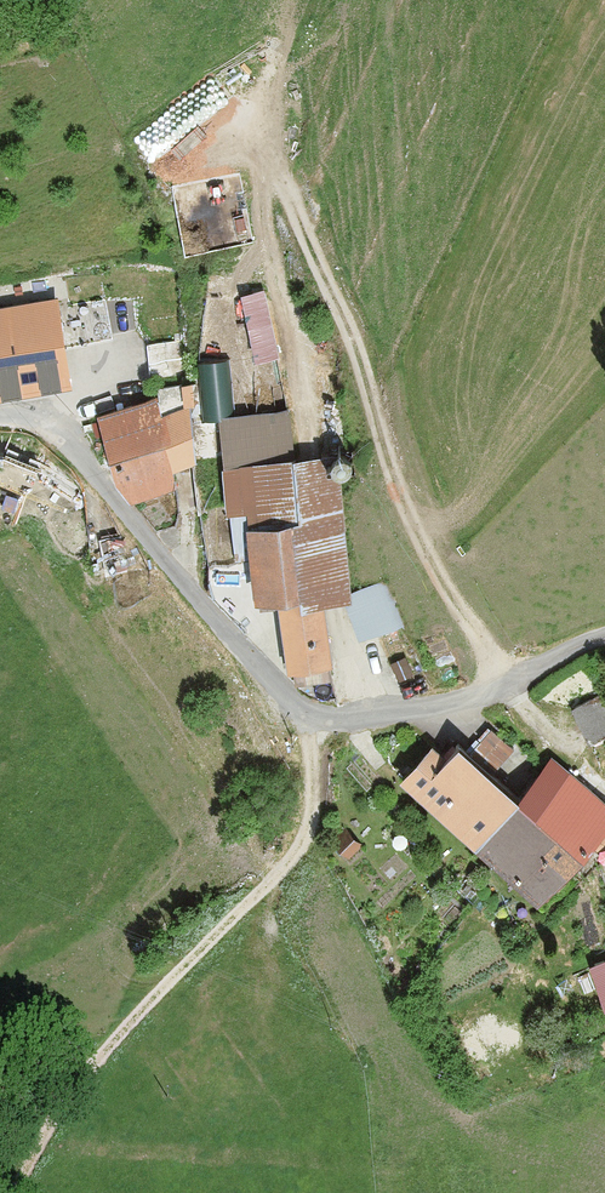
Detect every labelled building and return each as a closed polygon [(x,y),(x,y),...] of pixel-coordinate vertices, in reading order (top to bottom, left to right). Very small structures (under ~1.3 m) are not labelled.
[(178,220),(183,232),(193,241),(205,246),(219,245),(231,240),(240,230),(244,218),(244,204),(238,192),(229,183),(216,179),(203,179),(191,185),(182,194),(177,207),(178,220)] [(264,287),(242,292),(256,359),(278,354),(264,287)] [(73,382),(62,298),(0,306),(0,392),(73,382)] [(187,341),(148,343),(150,380),(188,378),(187,341)] [(116,480),(134,496),(177,486),(173,468),(199,462),(186,408),(162,414),(159,398),(100,412),(116,480)] [(307,456),(225,465),(236,560),(252,558),(256,599),(280,596),(289,670),(330,665),(307,456)] [(571,708),(589,742),(604,734),(604,690),(571,708)] [(401,778),(538,901),(604,827),(604,800),(554,754),(516,795),(491,773),(513,749),(490,729),(468,752),(458,743),(446,756),(432,743),(401,778)] [(591,964),(604,1008),(604,959),(591,964)]
